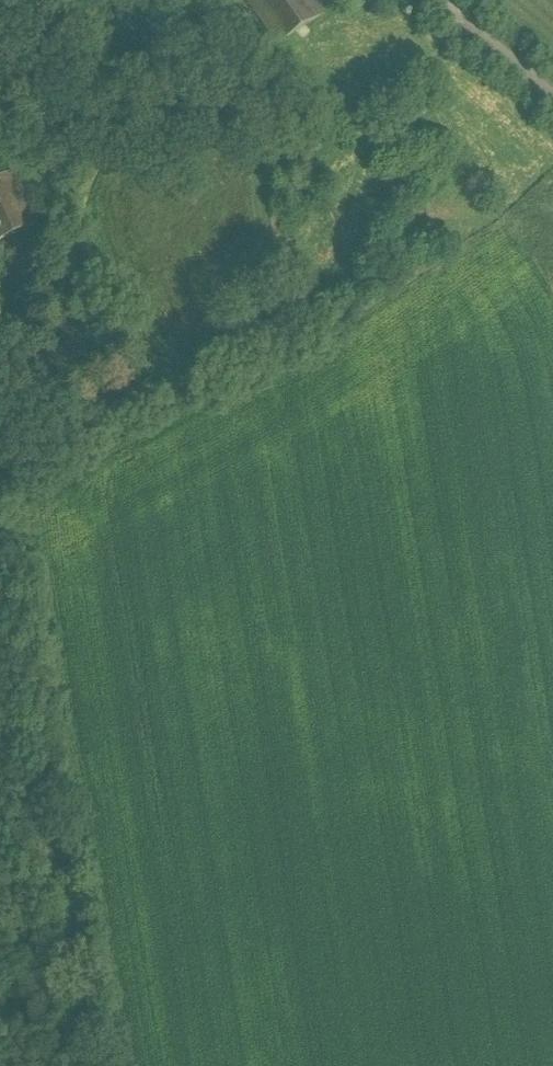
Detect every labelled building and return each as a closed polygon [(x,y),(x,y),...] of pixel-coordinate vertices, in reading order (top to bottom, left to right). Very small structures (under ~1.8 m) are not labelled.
[(279,41),(324,12),(315,0),(250,0),(279,41)] [(0,178),(0,240),(38,223),(14,172),(0,178)]
